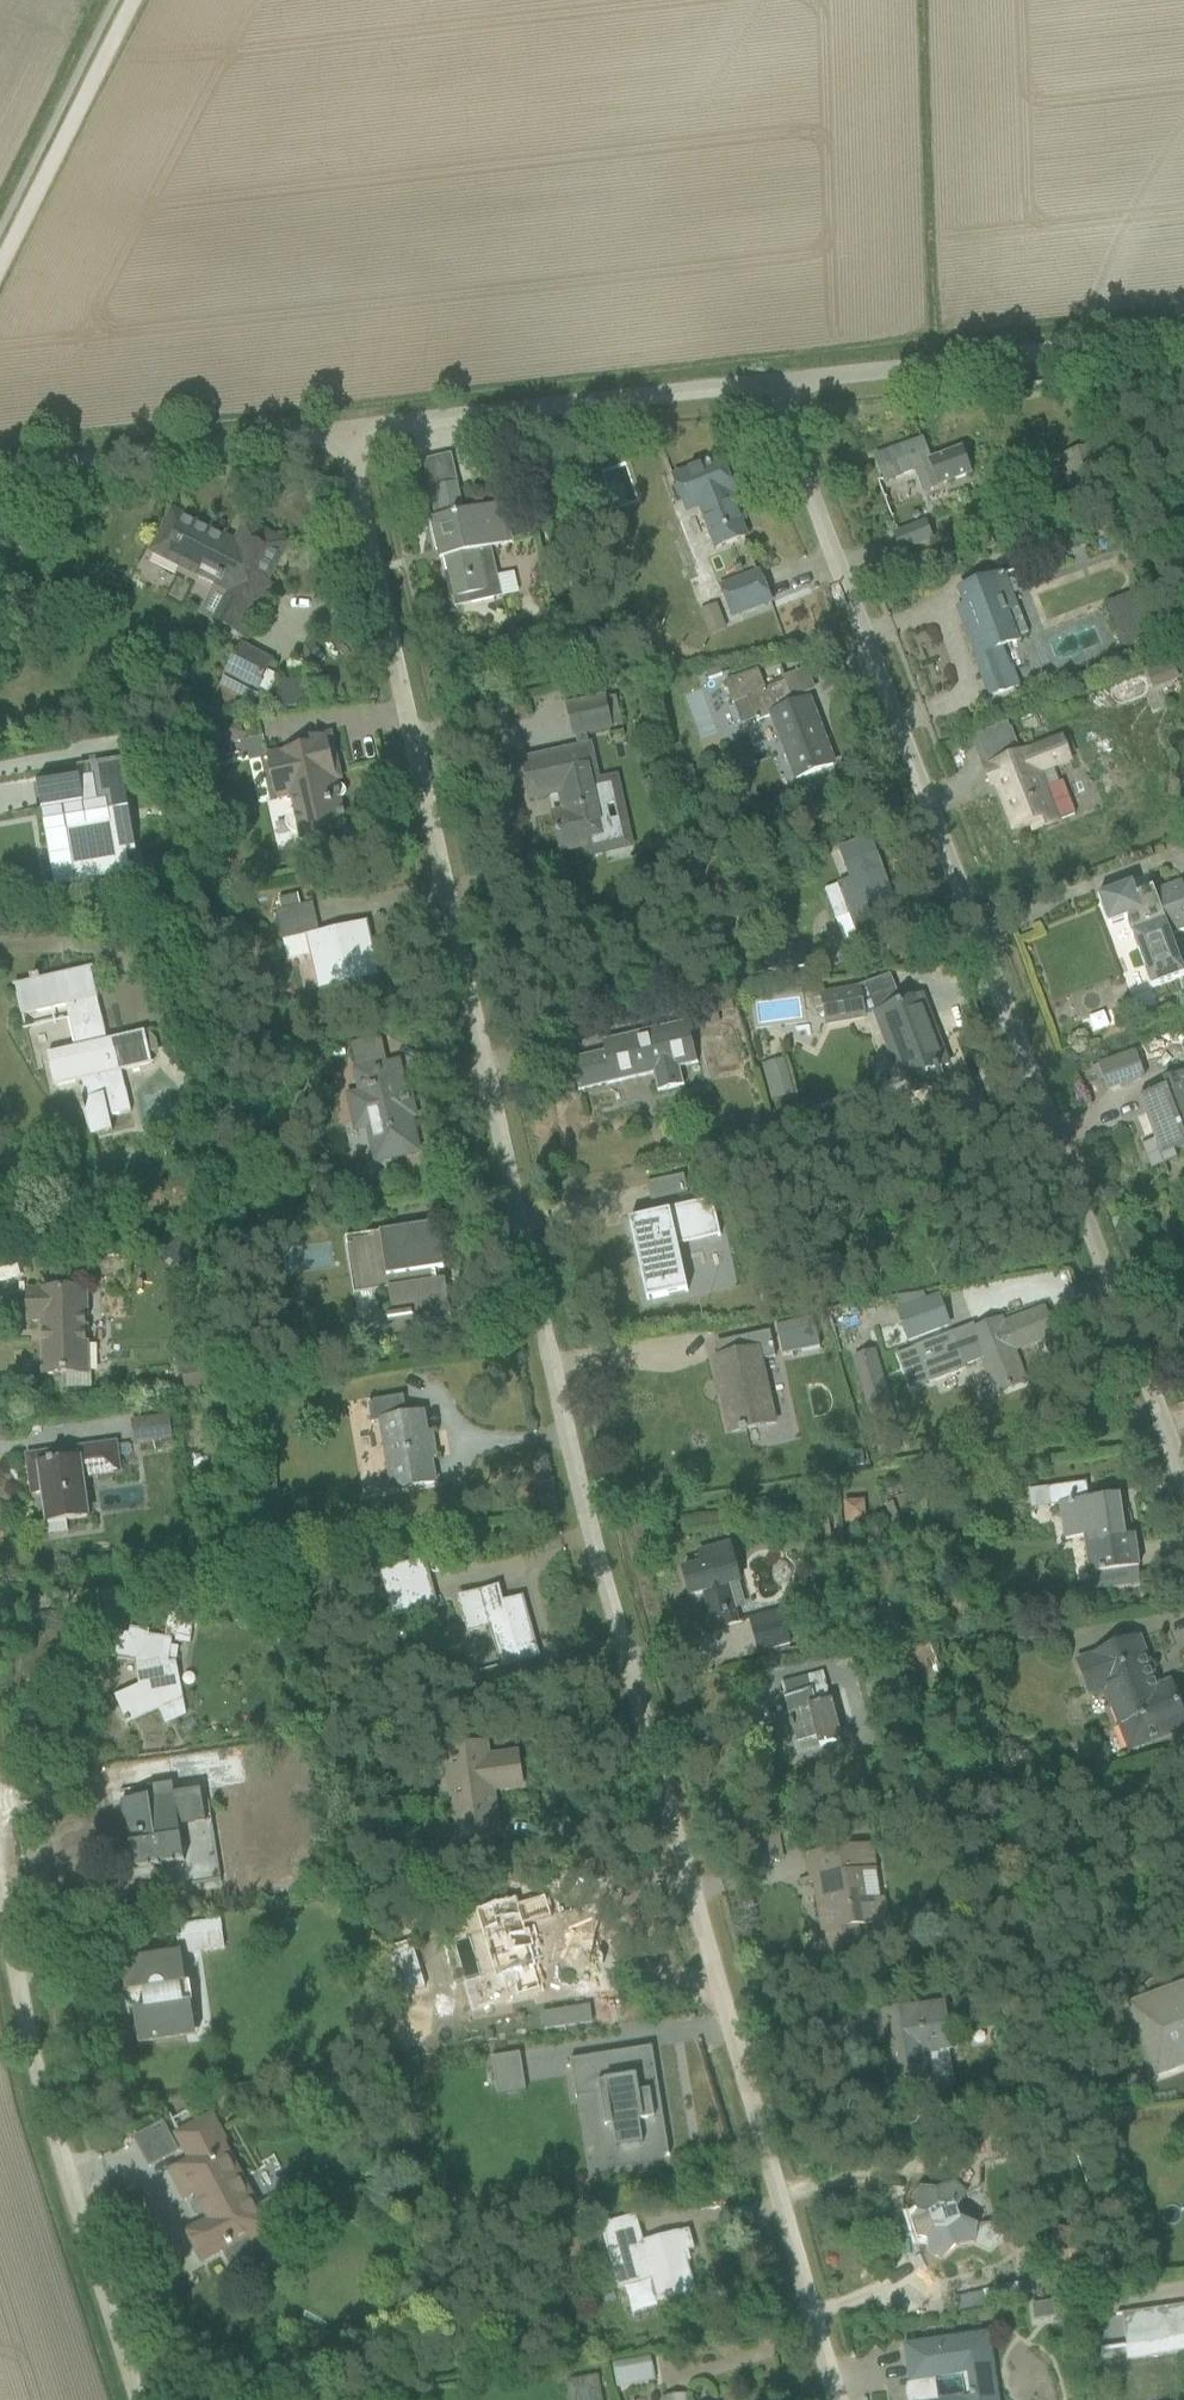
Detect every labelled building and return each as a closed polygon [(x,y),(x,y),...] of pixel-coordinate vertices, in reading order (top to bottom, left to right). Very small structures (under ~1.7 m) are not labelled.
[(924,498),(972,481),(962,455),(930,466),(923,445),(877,462),(885,486),(915,475),(924,498)] [(714,555),(747,542),(730,501),(735,498),(721,465),(675,483),(688,519),(699,515),(714,555)] [(445,563),(454,604),(490,596),(491,604),(503,602),(492,552),(514,547),(505,508),(465,516),(459,487),(435,492),(441,522),(431,524),(438,555),(443,554),(444,561),(440,562),(440,564),(445,563)] [(238,552),(175,519),(155,555),(217,587),(200,620),(246,644),(275,589),(265,585),(284,551),(247,531),(238,552)] [(936,542),(930,527),(895,542),(901,556),(936,542)] [(1081,536),(1064,541),(1069,557),(1086,551),(1081,536)] [(1055,539),(1024,551),(1033,572),(1063,560),(1055,539)] [(760,578),(721,593),(732,623),(772,607),(760,578)] [(1019,643),(1029,640),(1006,579),(961,595),(967,611),(960,614),(977,660),(975,661),(990,702),(1021,690),(1013,670),(1010,671),(1004,654),(1020,648),(1019,643)] [(1110,640),(1118,658),(1157,643),(1139,596),(1106,609),(1107,611),(1101,614),(1107,630),(1113,628),(1117,637),(1110,640)] [(701,615),(710,638),(726,631),(717,609),(701,615)] [(268,675),(273,666),(244,649),(209,715),(264,711),(264,713),(306,708),(303,683),(277,686),(279,681),(268,675)] [(1173,668),(1147,679),(1153,694),(1179,684),(1173,668)] [(794,785),(834,770),(809,704),(794,710),(785,687),(766,695),(759,676),(725,688),(733,709),(735,708),(743,728),(755,723),(756,727),(771,722),(794,785)] [(585,863),(634,852),(619,780),(600,783),(592,748),(589,748),(588,740),(613,735),(606,701),(567,709),(574,744),(576,743),(579,754),(525,766),(533,804),(561,797),(565,817),(554,819),(562,857),(583,852),(585,863)] [(1023,736),(1048,726),(1044,717),(1019,727),(1023,736)] [(242,731),(233,725),(222,728),(215,735),(216,745),(225,749),(240,746),(244,739),(242,731)] [(981,737),(990,763),(1024,751),(1015,726),(981,737)] [(331,739),(306,744),(308,751),(269,760),(278,805),(291,802),(294,815),(290,818),(288,821),(286,824),(287,830),(288,834),(291,837),(296,839),(300,838),(301,846),(328,840),(328,834),(346,830),(340,804),(342,804),(339,792),(337,792),(336,785),(341,784),(331,739)] [(1070,741),(1063,744),(1063,743),(986,774),(992,790),(997,788),(1015,834),(1032,828),(1035,836),(1076,820),(1065,790),(1059,788),(1053,774),(1072,766),(1070,761),(1076,758),(1070,741)] [(79,775),(39,781),(46,819),(65,815),(76,886),(130,877),(127,859),(137,858),(123,764),(78,771),(79,775)] [(845,946),(901,925),(876,858),(866,861),(860,846),(839,854),(849,884),(838,888),(839,890),(826,895),(845,946)] [(1181,887),(1154,897),(1153,894),(1137,900),(1133,889),(1098,902),(1110,931),(1127,924),(1133,938),(1132,939),(1153,993),(1183,981),(1183,976),(1171,941),(1183,936),(1183,894),(1181,887)] [(381,990),(367,928),(319,939),(312,909),(277,917),(288,963),(311,958),(319,995),(378,981),(380,990),(381,990)] [(766,952),(768,975),(807,970),(806,948),(766,952)] [(31,986),(16,989),(22,1021),(67,1011),(76,1052),(48,1059),(56,1091),(83,1084),(87,1103),(80,1104),(84,1115),(85,1115),(91,1140),(112,1135),(109,1121),(131,1116),(121,1075),(153,1069),(150,1057),(159,1055),(157,1044),(150,1035),(107,1046),(92,972),(41,984),(40,981),(31,983),(31,986)] [(826,1030),(867,1024),(862,991),(823,997),(823,1000),(810,1002),(813,1023),(825,1021),(826,1030)] [(698,1004),(705,1031),(721,1027),(719,1017),(731,1014),(727,998),(698,1004)] [(939,1073),(949,1069),(922,1000),(874,1019),(899,1090),(905,1087),(911,1100),(944,1087),(939,1073)] [(697,1067),(688,1028),(603,1046),(605,1057),(572,1064),(579,1096),(654,1079),(658,1096),(683,1090),(680,1072),(697,1067)] [(1137,1055),(1098,1071),(1107,1095),(1145,1081),(1137,1055)] [(772,1104),(794,1099),(785,1063),(763,1069),(772,1104)] [(358,1095),(346,1098),(355,1136),(367,1134),(374,1166),(419,1156),(411,1121),(416,1120),(408,1087),(404,1088),(399,1067),(354,1077),(358,1095)] [(1163,1085),(1167,1093),(1139,1103),(1145,1118),(1148,1117),(1156,1138),(1153,1139),(1155,1145),(1142,1150),(1151,1174),(1177,1165),(1174,1157),(1183,1153),(1183,1077),(1163,1085)] [(649,1307),(691,1298),(673,1214),(668,1215),(666,1203),(688,1198),(684,1180),(647,1188),(651,1206),(656,1205),(659,1220),(631,1226),(637,1254),(640,1254),(644,1271),(641,1271),(649,1307)] [(432,1230),(347,1243),(355,1299),(389,1294),(394,1324),(389,1325),(392,1346),(431,1340),(427,1308),(449,1305),(446,1285),(437,1286),(436,1275),(439,1274),(432,1230)] [(90,1294),(30,1295),(30,1324),(44,1324),(45,1378),(64,1378),(64,1392),(92,1392),(92,1378),(91,1378),(91,1374),(104,1374),(103,1347),(90,1348),(90,1294)] [(974,1330),(898,1359),(911,1395),(966,1374),(965,1370),(982,1364),(996,1401),(1029,1388),(1016,1355),(1054,1340),(1044,1314),(1006,1328),(1004,1322),(975,1332),(974,1330)] [(729,1440),(778,1429),(764,1364),(775,1362),(770,1336),(716,1348),(718,1361),(712,1363),(729,1440)] [(853,1362),(878,1443),(897,1438),(876,1355),(853,1362)] [(240,1364),(182,1372),(186,1396),(243,1389),(240,1364)] [(392,1495),(436,1488),(432,1462),(436,1461),(432,1437),(427,1438),(424,1417),(408,1420),(404,1401),(369,1407),(373,1428),(380,1427),(392,1495)] [(166,1421),(133,1425),(136,1449),(169,1446),(166,1421)] [(119,1446),(27,1459),(33,1498),(45,1495),(49,1526),(50,1538),(68,1536),(68,1525),(92,1521),(86,1481),(123,1478),(119,1446)] [(1125,1542),(1119,1501),(1089,1505),(1087,1487),(1029,1495),(1032,1514),(1059,1510),(1064,1545),(1084,1542),(1090,1580),(1139,1572),(1135,1541),(1125,1542)] [(863,1508),(847,1509),(848,1525),(864,1524),(863,1508)] [(742,1588),(732,1550),(699,1557),(703,1569),(684,1574),(688,1587),(690,1587),(693,1599),(705,1598),(712,1623),(725,1620),(728,1631),(740,1628),(731,1592),(742,1588)] [(434,1565),(391,1572),(399,1618),(443,1610),(434,1565)] [(182,1610),(170,1610),(166,1639),(177,1640),(176,1646),(191,1648),(195,1611),(193,1610),(193,1585),(182,1585),(182,1610)] [(503,1672),(539,1662),(522,1604),(503,1608),(499,1593),(461,1603),(469,1638),(492,1632),(503,1672)] [(785,1613),(751,1624),(759,1652),(793,1643),(785,1613)] [(139,1690),(115,1701),(129,1728),(160,1713),(166,1728),(187,1719),(178,1666),(179,1651),(172,1649),(173,1642),(150,1639),(150,1634),(131,1631),(130,1637),(112,1635),(109,1659),(137,1664),(139,1690)] [(1128,1755),(1183,1733),(1183,1723),(1171,1688),(1159,1693),(1140,1644),(1077,1668),(1090,1703),(1105,1697),(1128,1755)] [(822,1676),(779,1688),(797,1747),(794,1748),(797,1761),(825,1753),(824,1750),(843,1745),(822,1676)] [(444,1752),(456,1847),(503,1841),(497,1797),(525,1794),(520,1755),(491,1758),(490,1746),(444,1752)] [(173,1892),(221,1885),(211,1819),(206,1820),(202,1793),(174,1797),(172,1787),(148,1791),(150,1801),(122,1805),(133,1874),(150,1871),(150,1867),(163,1865),(164,1870),(170,1869),(173,1892)] [(860,1932),(889,1927),(886,1903),(881,1903),(874,1850),(809,1860),(824,1935),(827,1935),(829,1955),(863,1951),(860,1932)] [(485,1948),(495,1984),(539,1971),(525,1922),(529,1921),(523,1900),(475,1914),(476,1916),(463,1919),(473,1952),(485,1948)] [(1170,1923),(1179,1954),(1183,1952),(1183,1919),(1170,1923)] [(220,1921),(181,1926),(182,1939),(177,1940),(181,1958),(224,1952),(220,1921)] [(142,2042),(197,2034),(191,1987),(187,1988),(183,1960),(126,1969),(130,1997),(144,1995),(147,2013),(138,2014),(142,2042)] [(1183,2071),(1183,1985),(1129,2006),(1155,2082),(1183,2071)] [(883,2044),(891,2092),(935,2085),(930,2058),(953,2054),(945,2006),(879,2017),(879,2019),(885,2018),(889,2043),(883,2044)] [(663,2050),(573,2062),(577,2099),(606,2095),(615,2170),(677,2162),(663,2050)] [(500,2057),(503,2094),(533,2091),(531,2055),(500,2057)] [(222,2255),(225,2254),(231,2266),(235,2270),(241,2272),(249,2272),(254,2267),(257,2260),(255,2252),(252,2247),(271,2237),(268,2231),(284,2222),(274,2201),(260,2208),(227,2146),(230,2144),(215,2115),(176,2137),(191,2165),(178,2172),(192,2199),(199,2196),(211,2221),(206,2224),(207,2226),(189,2236),(203,2263),(221,2253),(222,2255)] [(149,2169),(179,2153),(163,2123),(133,2139),(149,2169)] [(990,2257),(1004,2243),(993,2228),(978,2230),(962,2224),(959,2214),(969,2199),(982,2194),(981,2173),(984,2168),(1010,2164),(1006,2137),(958,2145),(960,2165),(959,2179),(956,2186),(937,2197),(921,2193),(914,2206),(919,2214),(931,2221),(936,2235),(930,2244),(929,2257),(941,2264),(954,2251),(975,2249),(990,2257)] [(1079,2164),(1089,2193),(1098,2191),(1088,2161),(1079,2164)] [(659,2305),(695,2295),(684,2255),(695,2252),(689,2234),(644,2246),(636,2220),(601,2229),(620,2292),(652,2283),(659,2305)] [(1021,2300),(1019,2286),(983,2293),(986,2306),(1021,2300)] [(1055,2304),(1034,2307),(1037,2329),(1058,2327),(1055,2304)] [(1122,2318),(1129,2363),(1183,2356),(1183,2309),(1122,2318)] [(905,2349),(910,2387),(914,2387),(916,2399),(999,2399),(990,2336),(905,2349)] [(650,2359),(613,2367),(618,2392),(655,2385),(650,2359)] [(566,2384),(569,2399),(602,2399),(599,2379),(566,2384)]
